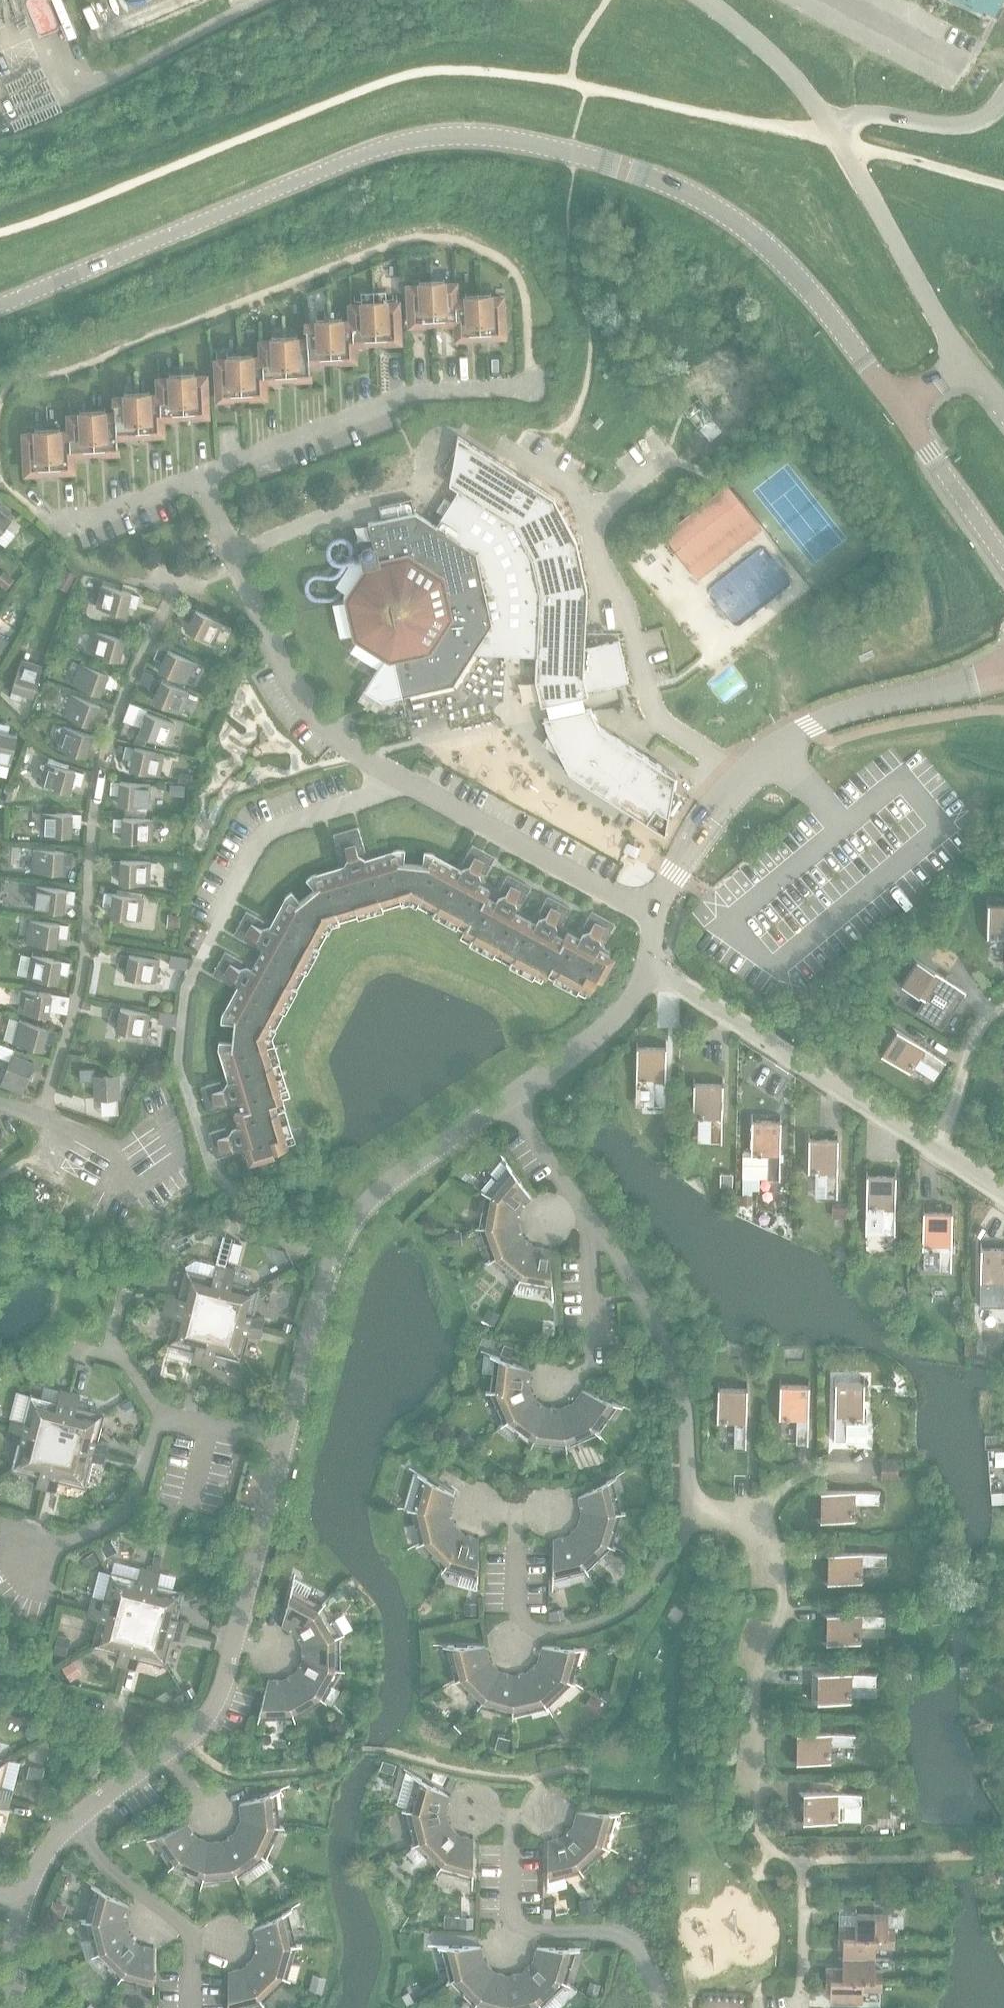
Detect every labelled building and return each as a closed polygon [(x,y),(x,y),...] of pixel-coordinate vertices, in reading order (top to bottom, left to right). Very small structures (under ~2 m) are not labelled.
[(980,16),(985,7),(996,4),(998,0),(950,0),(980,16)] [(456,337),(457,337),(454,283),(431,284),(433,322),(455,321),(456,337)] [(480,335),(478,297),(455,299),(455,283),(454,283),(457,337),(480,335)] [(410,323),(433,322),(431,284),(408,285),(410,323)] [(478,297),(480,335),(503,334),(501,296),(478,297)] [(373,303),(375,341),(399,340),(397,302),(373,303)] [(353,342),(375,341),(373,303),(351,304),(353,358),(354,358),(353,342)] [(331,359),(353,358),(351,304),(350,304),(351,320),(329,321),(331,359)] [(308,360),(331,359),(329,321),(306,322),(309,376),(308,360)] [(286,377),(309,376),(306,322),(305,322),(306,338),(284,340),(286,377)] [(264,379),(286,377),(284,340),(261,341),(264,395),(265,395),(264,379)] [(241,396),(264,395),(261,341),(262,357),(239,358),(241,396)] [(218,397),(241,396),(239,358),(216,359),(218,397)] [(181,377),(183,415),(207,414),(205,376),(181,377)] [(161,416),(183,415),(181,377),(159,378),(161,432),(162,432),(161,416)] [(139,433),(161,432),(159,378),(158,378),(159,394),(137,395),(139,433)] [(117,434),(139,433),(137,395),(114,397),(117,450),(117,434)] [(94,452),(117,450),(114,397),(113,397),(114,412),(92,414),(94,452)] [(72,453),(94,452),(92,414),(69,415),(72,469),(73,469),(72,453)] [(49,470),(72,469),(69,415),(69,431),(47,432),(49,470)] [(595,427),(603,420),(599,416),(592,422),(595,427)] [(26,471),(49,470),(47,432),(24,433),(26,471)] [(538,593),(535,654),(534,679),(540,704),(587,694),(586,689),(628,680),(619,639),(584,647),(587,589),(576,540),(560,510),(553,496),(457,435),(455,449),(444,466),(451,470),(449,484),(457,489),(513,525),(518,534),(530,557),(538,593)] [(726,483),(662,533),(682,558),(697,578),(762,528),(726,483)] [(519,654),(535,654),(538,593),(530,557),(518,534),(513,525),(457,489),(450,500),(444,497),(440,503),(436,509),(442,513),(435,524),(476,551),(484,586),(492,622),(472,652),(504,653),(504,660),(511,661),(519,661),(519,654)] [(5,546),(15,533),(6,525),(11,519),(0,510),(0,542),(5,546)] [(344,600),(333,603),(340,635),(352,633),(353,637),(356,639),(350,650),(378,667),(385,657),(388,660),(393,659),(393,658),(429,650),(452,615),(447,594),(484,586),(476,551),(435,524),(414,512),(367,522),(375,558),(366,560),(364,564),(354,557),(336,586),(346,592),(344,596),(344,600)] [(14,578),(3,570),(0,574),(0,584),(5,588),(14,578)] [(128,600),(137,602),(139,595),(102,584),(96,606),(125,614),(128,600)] [(453,683),(472,652),(492,622),(484,586),(447,594),(452,615),(429,650),(393,658),(393,659),(388,660),(385,657),(378,667),(365,689),(381,699),(400,695),(453,683)] [(185,629),(212,642),(222,622),(187,605),(183,612),(191,616),(185,629)] [(122,646),(131,649),(133,641),(95,630),(89,652),(118,660),(122,646)] [(158,669),(185,682),(194,662),(158,646),(155,653),(163,657),(158,669)] [(19,690),(33,695),(42,666),(21,659),(9,697),(16,699),(19,690)] [(105,680),(113,684),(116,676),(80,662),(72,683),(99,694),(105,680)] [(144,671),(141,680),(149,683),(158,687),(152,700),(179,712),(188,692),(152,676),(153,675),(144,671)] [(381,699),(365,689),(358,700),(365,704),(375,710),(381,699)] [(96,712),(104,715),(107,708),(71,693),(63,714),(90,725),(96,712)] [(128,706),(123,718),(141,724),(138,733),(166,743),(174,723),(137,709),(128,706)] [(655,826),(664,832),(666,821),(668,811),(677,796),(671,793),(675,774),(599,726),(591,710),(590,707),(567,712),(543,718),(545,727),(568,771),(655,826)] [(10,765),(16,735),(3,732),(5,723),(0,722),(0,762),(10,765)] [(89,742),(97,745),(100,737),(63,725),(56,746),(84,756),(89,742)] [(129,768),(158,775),(163,753),(125,745),(123,752),(132,754),(129,768)] [(73,778),(81,780),(83,772),(46,762),(40,783),(69,791),(73,778)] [(118,803),(148,806),(149,784),(111,781),(110,788),(119,789),(118,803)] [(71,821),(80,821),(81,813),(42,811),(41,833),(71,835),(71,821)] [(121,840),(151,841),(152,819),(113,817),(113,825),(122,825),(121,840)] [(359,834),(347,838),(349,845),(354,844),(362,842),(359,834)] [(347,838),(335,841),(337,849),(345,847),(349,845),(347,838)] [(637,847),(629,843),(624,853),(632,857),(637,847)] [(472,844),(467,853),(474,857),(479,848),(472,844)] [(63,858),(72,859),(72,851),(33,848),(31,870),(61,872),(63,858)] [(409,894),(412,863),(403,862),(404,849),(397,849),(393,850),(394,855),(376,860),(389,901),(409,894)] [(428,905),(449,868),(432,859),(435,854),(431,852),(423,851),(422,864),(412,863),(409,894),(428,905)] [(487,852),(482,861),(489,865),(494,856),(487,852)] [(119,882),(149,883),(150,861),(111,859),(110,867),(119,868),(119,882)] [(368,907),(389,901),(376,860),(356,866),(368,907)] [(347,913),(368,907),(356,866),(335,873),(347,913)] [(448,915),(468,878),(449,868),(428,905),(448,915)] [(326,919),(347,913),(335,873),(317,878),(315,873),(311,874),(305,879),(314,889),(306,895),(326,919)] [(484,896),(485,896),(489,889),(468,878),(448,915),(467,925),(468,926),(484,896)] [(503,881),(499,890),(506,894),(510,885),(503,881)] [(65,897),(74,898),(75,890),(36,885),(33,907),(63,911),(65,897)] [(519,889),(514,898),(521,902),(526,893),(519,889)] [(326,919),(306,895),(299,901),(291,891),(285,896),(283,899),(287,902),(278,919),(316,939),(326,919)] [(110,915),(139,919),(142,897),(104,892),(103,899),(112,901),(110,915)] [(504,907),(485,896),(484,896),(468,926),(467,925),(463,932),(484,944),(504,907)] [(543,903),(539,911),(546,915),(550,906),(543,903)] [(987,904),(987,938),(1003,938),(1003,904),(987,904)] [(504,955),(524,918),(504,907),(484,944),(504,955)] [(559,911),(554,920),(561,924),(566,915),(559,911)] [(255,916),(251,923),(259,927),(263,920),(255,916)] [(587,917),(583,926),(590,930),(594,921),(587,917)] [(524,965),(544,928),(524,918),(504,955),(524,965)] [(58,931),(67,932),(68,925),(29,919),(26,941),(56,945),(58,931)] [(305,958),(316,939),(278,919),(268,938),(305,958)] [(603,926),(598,935),(605,938),(610,930),(603,926)] [(564,939),(563,939),(544,928),(524,965),(545,977),(549,970),(548,969),(564,939)] [(246,931),(242,938),(250,943),(254,936),(246,931)] [(568,980),(588,943),(567,932),(563,939),(564,939),(548,969),(549,970),(568,980)] [(919,942),(925,952),(941,942),(935,932),(919,942)] [(294,978),(305,958),(268,938),(257,958),(294,978)] [(588,943),(568,980),(589,991),(609,955),(588,943)] [(124,976),(154,981),(158,959),(119,953),(118,961),(127,962),(124,976)] [(59,968),(68,970),(70,962),(31,954),(27,976),(57,982),(59,968)] [(171,955),(169,965),(185,967),(187,958),(171,955)] [(233,956),(229,963),(238,967),(241,960),(233,956)] [(284,997),(294,978),(257,958),(247,977),(284,997)] [(917,960),(901,984),(925,1000),(917,1013),(937,1026),(955,998),(959,1001),(966,991),(917,960)] [(225,971),(221,978),(229,983),(233,976),(225,971)] [(273,1017),(284,997),(247,977),(236,997),(273,1017)] [(49,1008),(67,1011),(69,996),(21,989),(18,1011),(48,1016),(49,1008)] [(263,1036),(273,1017),(236,997),(227,1013),(223,1011),(221,1014),(220,1022),(233,1023),(232,1033),(263,1036)] [(116,1029),(145,1035),(149,1013),(111,1006),(109,1014),(118,1016),(116,1029)] [(175,1013),(159,1010),(157,1022),(174,1025),(175,1013)] [(46,1035),(54,1038),(57,1030),(19,1020),(13,1041),(42,1049),(46,1035)] [(939,1071),(945,1061),(897,1029),(881,1054),(909,1073),(919,1058),(939,1071)] [(269,1057),(263,1036),(232,1033),(231,1042),(218,1041),(217,1048),(218,1053),(224,1051),(229,1069),(269,1057)] [(653,1105),(665,1105),(666,1048),(636,1047),(636,1081),(653,1081),(653,1105)] [(23,1093),(34,1062),(11,1054),(0,1084),(23,1093)] [(235,1090),(276,1078),(269,1057),(229,1069),(235,1090)] [(118,1073),(94,1074),(94,1068),(79,1069),(80,1080),(94,1080),(95,1098),(119,1097),(118,1073)] [(274,1102),(275,1103),(282,1101),(276,1078),(235,1090),(241,1110),(242,1111),(274,1102)] [(219,1081),(210,1084),(212,1091),(221,1089),(219,1081)] [(709,1142),(721,1142),(723,1084),(693,1083),(692,1117),(710,1118),(709,1142)] [(224,1098),(215,1101),(217,1108),(226,1106),(224,1098)] [(281,1124),(275,1103),(274,1102),(242,1111),(241,1110),(234,1113),(240,1136),(281,1124)] [(741,1178),(779,1179),(781,1121),(751,1120),(750,1154),(742,1154),(741,1178)] [(281,1124),(240,1136),(247,1159),(287,1147),(281,1124)] [(225,1127),(215,1130),(218,1137),(227,1135),(225,1127)] [(825,1196),(837,1196),(838,1138),(808,1138),(808,1172),(825,1172),(825,1196)] [(230,1144),(220,1147),(223,1154),(232,1152),(230,1144)] [(485,1192),(520,1209),(530,1198),(508,1165),(485,1192)] [(719,1187),(734,1187),(734,1172),(719,1172),(719,1187)] [(865,1233),(894,1233),(896,1175),(866,1175),(865,1233)] [(518,1223),(520,1209),(485,1192),(479,1227),(518,1223)] [(952,1212),(923,1211),(922,1249),(923,1249),(923,1269),(939,1269),(951,1270),(952,1212)] [(491,1259),(523,1237),(518,1223),(479,1227),(491,1259)] [(442,1233),(444,1245),(460,1243),(458,1231),(442,1233)] [(517,1281),(534,1246),(523,1237),(491,1259),(517,1281)] [(534,1246),(517,1281),(552,1288),(548,1249),(534,1246)] [(980,1248),(979,1286),(979,1306),(997,1306),(1003,1307),(1003,1249),(980,1248)] [(213,1315),(225,1266),(215,1264),(212,1275),(196,1271),(189,1276),(213,1315)] [(213,1315),(252,1291),(248,1284),(232,1280),(235,1269),(225,1266),(213,1315)] [(165,1302),(213,1315),(189,1276),(183,1280),(179,1296),(167,1293),(165,1302)] [(213,1315),(261,1327),(264,1317),(252,1314),(256,1298),(252,1291),(213,1315)] [(174,1338),(213,1315),(165,1302),(162,1312),(174,1315),(170,1331),(174,1338)] [(492,1325),(498,1312),(487,1307),(481,1320),(492,1325)] [(191,1361),(201,1363),(213,1315),(174,1338),(178,1345),(194,1349),(191,1361)] [(229,1358),(236,1354),(213,1315),(201,1363),(211,1366),(214,1354),(229,1358)] [(259,1336),(261,1327),(213,1315),(236,1354),(243,1350),(247,1334),(259,1336)] [(553,1321),(541,1319),(539,1334),(551,1335),(553,1321)] [(488,1339),(481,1336),(478,1344),(486,1346),(488,1339)] [(489,1391),(528,1385),(530,1370),(493,1356),(489,1391)] [(864,1383),(835,1382),(834,1440),(846,1440),(866,1441),(866,1421),(864,1421),(864,1383)] [(504,1422),(534,1398),(528,1385),(489,1391),(504,1422)] [(796,1443),(808,1443),(809,1385),(779,1385),(779,1419),(796,1419),(796,1443)] [(734,1446),(746,1447),(747,1389),(717,1388),(716,1422),(734,1422),(734,1446)] [(57,1440),(69,1391),(60,1389),(57,1401),(41,1397),(34,1401),(57,1440)] [(573,1402),(597,1432),(618,1404),(582,1390),(573,1402)] [(57,1440),(96,1416),(92,1410),(76,1406),(79,1394),(69,1391),(57,1440)] [(531,1443),(545,1406),(534,1398),(504,1422),(531,1443)] [(9,1428),(57,1440),(34,1401),(27,1405),(23,1421),(11,1418),(9,1428)] [(566,1446),(597,1432),(573,1402),(560,1408),(566,1446)] [(566,1446),(560,1408),(545,1406),(531,1443),(566,1446)] [(57,1440),(106,1452),(108,1442),(96,1439),(100,1423),(96,1416),(57,1440)] [(18,1463),(57,1440),(9,1428),(6,1437),(18,1440),(14,1456),(18,1463)] [(35,1486),(45,1488),(57,1440),(18,1463),(22,1470),(38,1474),(35,1486)] [(74,1483),(81,1479),(57,1440),(45,1488),(55,1491),(58,1479),(74,1483)] [(103,1462),(106,1452),(57,1440),(81,1479),(88,1475),(92,1459),(103,1462)] [(881,1479),(897,1480),(898,1457),(882,1457),(881,1479)] [(411,1508),(450,1509),(454,1495),(420,1475),(411,1508)] [(581,1511),(621,1512),(612,1478),(578,1497),(581,1511)] [(854,1503),(879,1503),(879,1491),(821,1490),(820,1520),(854,1520),(854,1503)] [(453,1523),(450,1509),(411,1508),(419,1542),(453,1523)] [(611,1545),(621,1512),(581,1511),(577,1525),(611,1545)] [(443,1567),(463,1534),(453,1523),(419,1542),(443,1567)] [(586,1569),(611,1545),(577,1525),(567,1535),(586,1569)] [(463,1534),(443,1567),(477,1577),(478,1538),(463,1534)] [(552,1578),(586,1569),(567,1535),(553,1539),(552,1578)] [(862,1565),(886,1565),(886,1553),(828,1552),(827,1582),(861,1582),(862,1565)] [(137,1618),(150,1569),(140,1567),(137,1578),(121,1574),(114,1578),(137,1618)] [(137,1618),(177,1594),(173,1587),(157,1583),(160,1572),(150,1569),(137,1618)] [(89,1605),(137,1618),(114,1578),(107,1583),(103,1599),(91,1596),(89,1605)] [(294,1632),(322,1604),(291,1587),(281,1625),(294,1632)] [(137,1618),(186,1630),(188,1620),(177,1617),(181,1601),(177,1594),(137,1618)] [(478,1603),(468,1601),(467,1611),(477,1613),(478,1603)] [(302,1645),(339,1634),(322,1604),(294,1632),(302,1645)] [(98,1641),(137,1618),(89,1605),(87,1615),(98,1618),(94,1634),(98,1641)] [(860,1625),(884,1626),(885,1614),(827,1613),(826,1642),(860,1643),(860,1625)] [(115,1664),(125,1666),(137,1618),(98,1641),(102,1648),(118,1652),(115,1664)] [(154,1661),(161,1657),(137,1618),(125,1666),(135,1669),(138,1657),(154,1661)] [(183,1640),(186,1630),(137,1618),(161,1657),(168,1653),(172,1637),(183,1640)] [(302,1659),(340,1668),(339,1634),(302,1645),(302,1659)] [(455,1679),(489,1660),(485,1646),(446,1645),(455,1679)] [(537,1661),(571,1681),(580,1647),(541,1647),(537,1661)] [(323,1699),(340,1668),(302,1659),(295,1672),(323,1699)] [(479,1704),(499,1670),(489,1660),(455,1679),(479,1704)] [(545,1705),(571,1681),(537,1661),(527,1671),(545,1705)] [(512,1714),(513,1674),(499,1670),(479,1704),(512,1714)] [(512,1714),(545,1705),(527,1671),(513,1674),(512,1714)] [(293,1717),(323,1699),(295,1672),(282,1679),(293,1717)] [(851,1684),(875,1685),(875,1673),(817,1672),(817,1701),(851,1702),(851,1684)] [(258,1717),(293,1717),(282,1679),(268,1679),(258,1717)] [(830,1744),(854,1745),(855,1733),(796,1732),(796,1761),(830,1762),(830,1744)] [(10,1798),(12,1788),(1,1785),(4,1769),(0,1762),(0,1763),(0,1795),(10,1798)] [(406,1809),(445,1810),(449,1795),(415,1775),(406,1809)] [(241,1819),(279,1825),(276,1790),(239,1803),(241,1819)] [(837,1804),(861,1804),(861,1792),(803,1792),(803,1821),(837,1822),(837,1804)] [(10,1798),(0,1795),(0,1806),(7,1808),(10,1798)] [(448,1824),(445,1810),(406,1809),(414,1843),(448,1824)] [(572,1826),(606,1846),(615,1812),(576,1811),(572,1826)] [(264,1857),(279,1825),(241,1819),(235,1832),(264,1857)] [(170,1865),(195,1835),(187,1823),(150,1837),(170,1865)] [(438,1868),(458,1834),(448,1824),(414,1843),(438,1868)] [(581,1870),(606,1846),(572,1826),(562,1836),(581,1870)] [(236,1877),(264,1857),(235,1832),(223,1840),(236,1877)] [(458,1834),(438,1868),(472,1877),(473,1838),(458,1834)] [(202,1880),(208,1841),(195,1835),(170,1865),(202,1880)] [(547,1879),(581,1870),(562,1836),(547,1839),(547,1879)] [(202,1880),(236,1877),(223,1840),(208,1841),(202,1880)] [(85,1920),(124,1920),(128,1905),(94,1886),(85,1920)] [(257,1943),(296,1944),(287,1910),(253,1929),(257,1943)] [(838,1935),(894,1937),(894,1927),(887,1926),(887,1914),(855,1914),(855,1925),(838,1924),(838,1935)] [(95,1953),(128,1933),(124,1920),(85,1920),(95,1953)] [(119,1978),(138,1944),(128,1933),(95,1953),(119,1978)] [(894,1947),(894,1937),(838,1935),(838,1946),(842,1947),(842,1957),(874,1958),(875,1946),(894,1947)] [(286,1977),(296,1944),(257,1943),(253,1957),(286,1977)] [(138,1944),(119,1978),(153,1987),(153,1947),(138,1944)] [(449,1980),(484,1961),(480,1946),(441,1945),(449,1980)] [(532,1962),(565,1982),(575,1948),(536,1947),(532,1962)] [(262,2001),(286,1977),(253,1957),(243,1967),(262,2001)] [(874,1969),(874,1958),(842,1957),(842,1968),(825,1967),(825,1978),(881,1979),(882,1969),(874,1969)] [(474,2004),(494,1971),(484,1961),(449,1980),(474,2004)] [(540,2005),(565,1982),(532,1962),(522,1971),(540,2005)] [(262,2001),(243,1967),(228,1971),(227,2007),(235,2007),(262,2001)] [(508,1975),(494,1971),(474,2004),(487,2007),(507,2007),(508,1975)] [(540,2005),(522,1971),(508,1975),(507,2007),(531,2007),(540,2005)] [(881,1989),(881,1979),(825,1978),(825,1989),(830,1990),(829,2001),(862,2001),(862,1989),(881,1989)]
